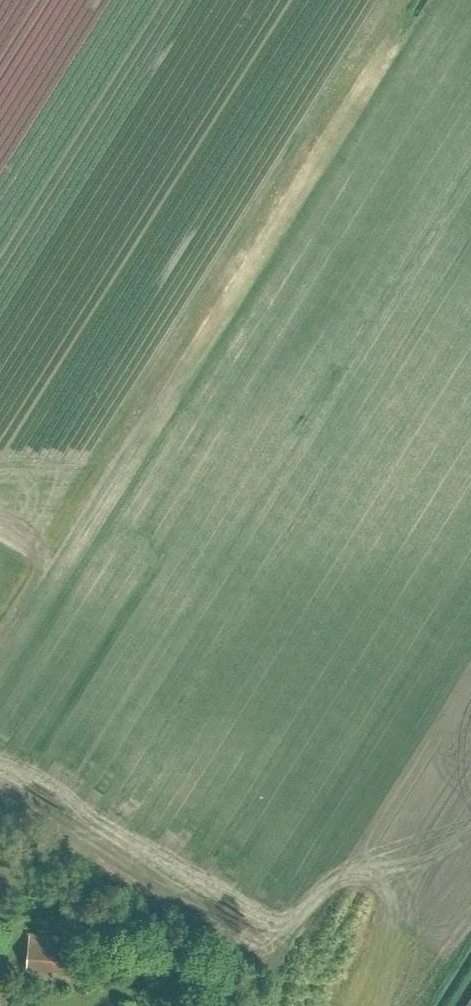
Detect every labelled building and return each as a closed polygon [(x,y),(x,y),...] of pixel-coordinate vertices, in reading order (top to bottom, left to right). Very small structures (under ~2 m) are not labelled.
[(78,974),(80,937),(30,934),(27,970),(78,974)]
